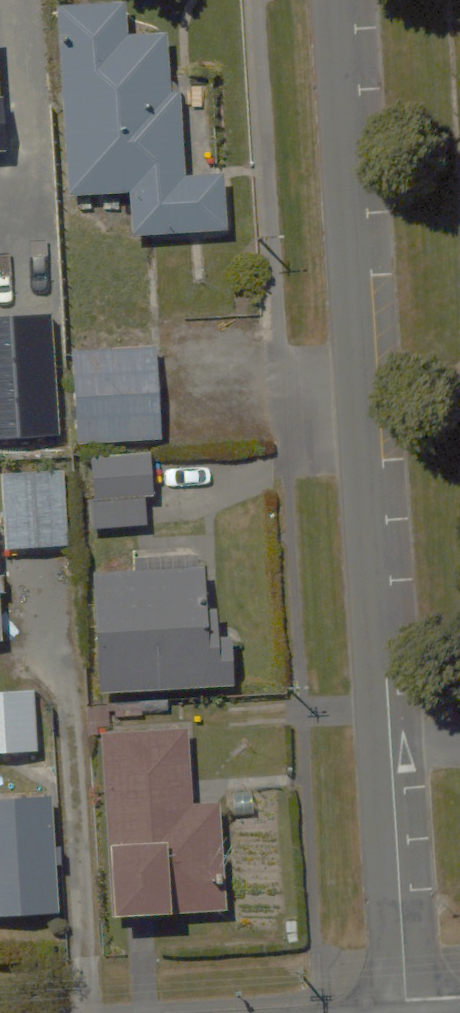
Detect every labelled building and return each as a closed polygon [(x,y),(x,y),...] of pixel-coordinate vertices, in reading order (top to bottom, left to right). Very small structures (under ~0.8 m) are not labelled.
[(124,34),(124,3),(54,4),(58,195),(129,194),(130,235),(229,233),(228,176),(189,177),(187,92),(171,92),(170,33),(124,34)] [(151,349),(70,352),(72,448),(154,446),(151,349)] [(150,453),(88,455),(91,531),(153,530),(150,453)] [(0,472),(0,510),(2,552),(64,549),(61,469),(0,472)] [(217,567),(96,573),(102,693),(223,687),(217,567)] [(0,689),(0,755),(36,754),(34,688),(0,689)] [(108,916),(196,914),(211,913),(210,868),(220,868),(218,802),(193,802),(191,727),(103,730),(108,916)] [(0,796),(0,918),(54,916),(50,795),(0,796)]
